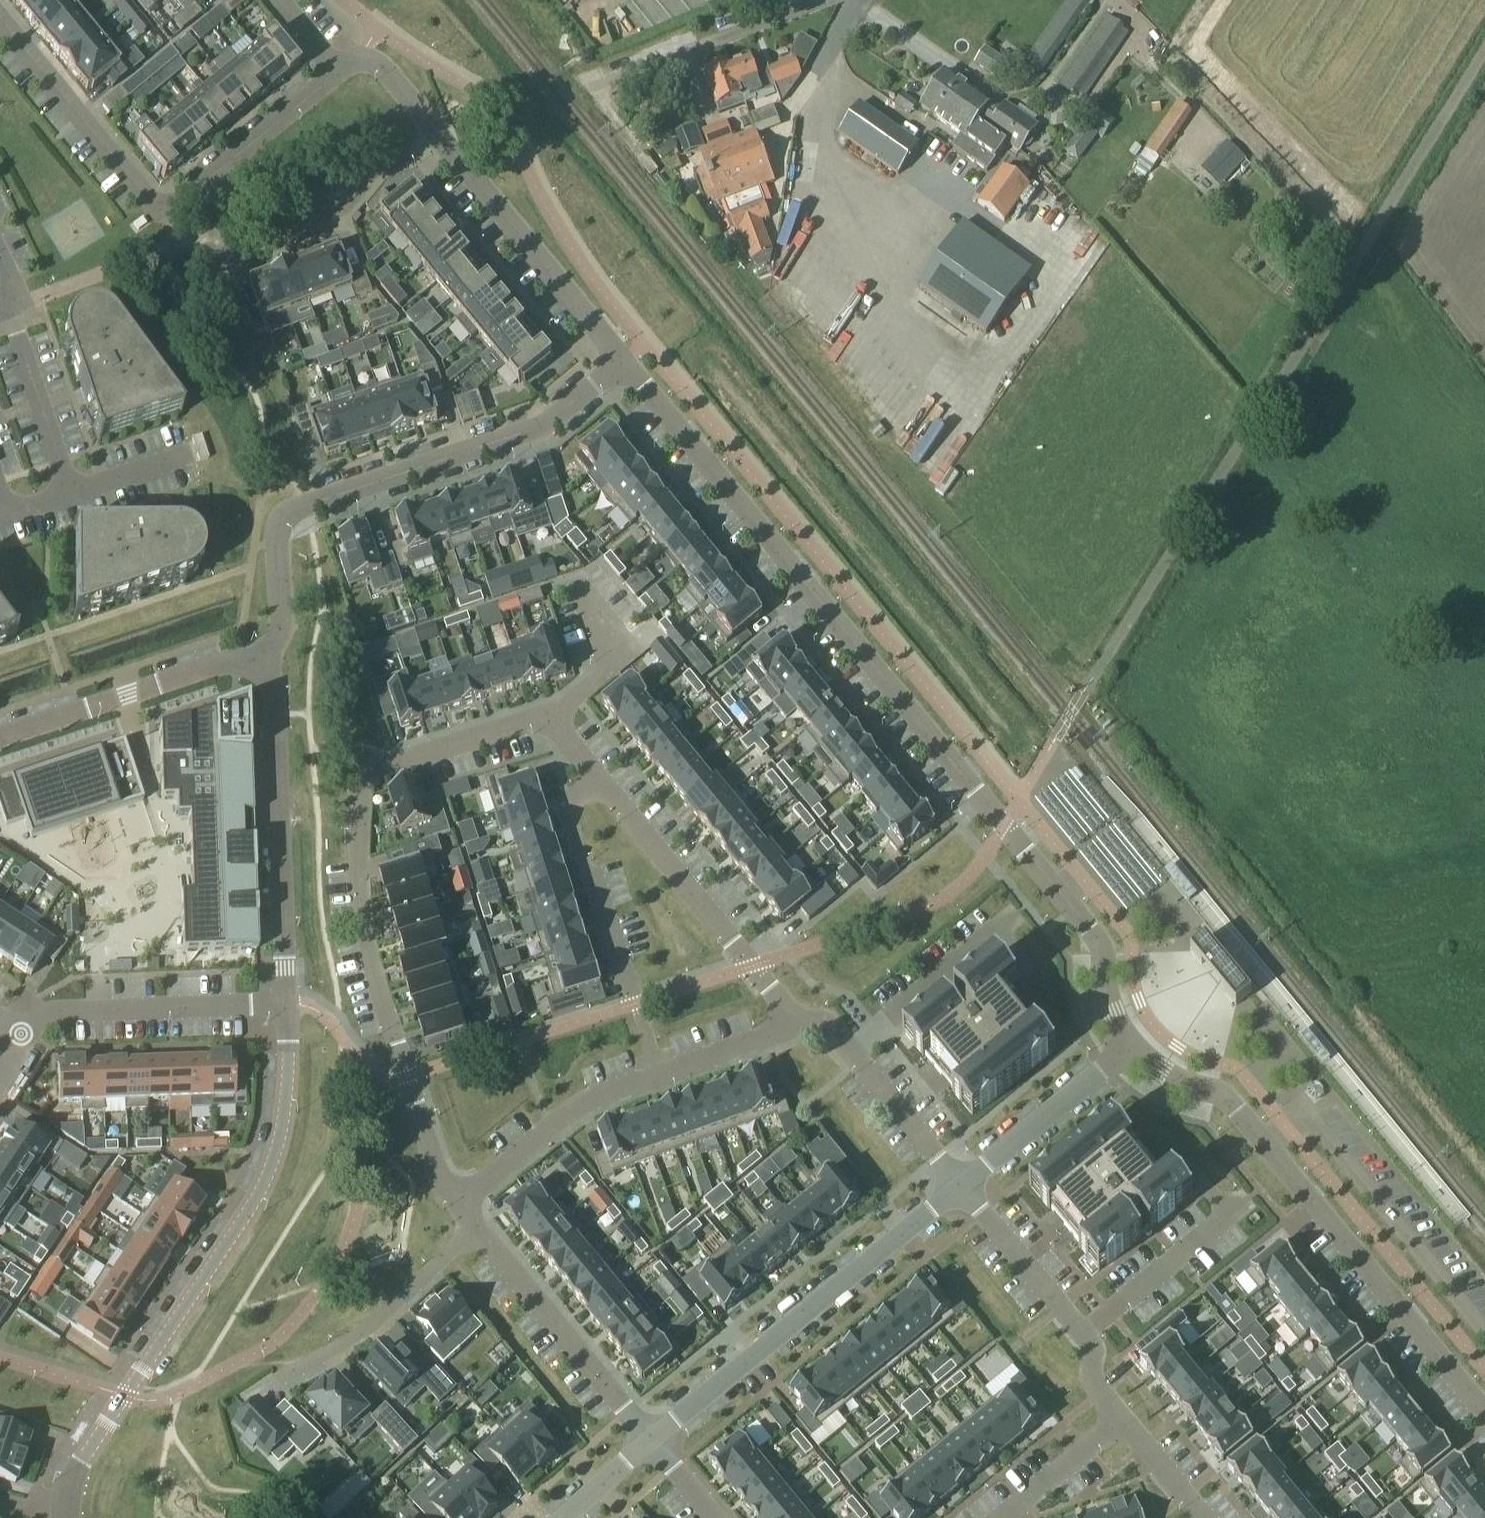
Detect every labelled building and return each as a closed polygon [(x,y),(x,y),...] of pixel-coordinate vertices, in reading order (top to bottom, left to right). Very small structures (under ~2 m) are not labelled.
[(16,7),(30,24),(60,0),(25,0),(16,7)] [(30,24),(44,41),(77,14),(66,0),(60,0),(30,24)] [(114,10),(126,1),(125,0),(105,0),(114,10)] [(158,2),(157,0),(140,0),(136,3),(144,13),(158,2)] [(220,8),(228,18),(247,2),(246,0),(229,0),(220,8)] [(1091,0),(1066,0),(1023,62),(1041,74),(1091,0)] [(136,13),(126,1),(118,8),(127,19),(136,13)] [(173,22),(181,32),(201,16),(193,6),(173,22)] [(203,22),(211,32),(228,18),(220,8),(203,22)] [(77,14),(44,41),(57,58),(91,30),(77,14)] [(1058,87),(1075,99),(1123,28),(1107,16),(1097,30),(1058,87)] [(198,42),(211,32),(203,22),(190,33),(198,42)] [(104,47),(91,30),(57,58),(71,74),(104,47)] [(271,35),(253,49),(280,82),(298,68),(295,64),(297,63),(276,37),(274,39),(271,35)] [(729,64),(704,73),(716,105),(714,106),(718,115),(727,112),(725,103),(741,97),(744,105),(755,101),(754,97),(773,90),(779,106),(800,77),(800,75),(816,46),(799,37),(790,54),(792,60),(767,69),(766,65),(762,66),(758,56),(748,59),(748,58),(729,65),(729,64)] [(110,89),(134,69),(141,64),(133,54),(131,52),(125,57),(112,41),(104,47),(71,74),(85,92),(89,89),(91,91),(103,81),(110,89)] [(179,42),(169,50),(176,58),(178,60),(188,53),(179,42)] [(237,63),(264,96),(280,82),(253,49),(237,63)] [(169,50),(153,63),(160,72),(167,81),(177,73),(169,64),(176,58),(169,50)] [(211,66),(213,69),(220,77),(221,78),(247,109),(264,96),(237,63),(236,63),(227,52),(211,66)] [(996,83),(1004,70),(985,57),(977,70),(996,83)] [(153,63),(136,77),(143,86),(151,95),(163,85),(155,76),(160,72),(153,63)] [(212,83),(203,90),(230,123),(247,109),(221,78),(220,77),(213,69),(206,75),(212,83)] [(985,129),(998,110),(945,73),(944,74),(939,74),(936,80),(937,84),(936,85),(981,116),(976,123),(985,129)] [(136,77),(119,90),(127,100),(134,109),(145,100),(138,90),(143,86),(136,77)] [(196,96),(186,104),(214,137),(230,123),(203,90),(197,82),(189,88),(196,96)] [(965,139),(976,123),(981,116),(936,85),(928,96),(924,97),(920,103),(921,107),(920,108),(959,135),(965,139)] [(100,106),(108,116),(127,100),(119,90),(100,106)] [(894,105),(909,115),(916,105),(901,95),(894,105)] [(1159,161),(1193,110),(1179,100),(1144,151),(1159,161)] [(186,104),(170,118),(197,151),(214,137),(186,104)] [(897,177),(918,146),(858,105),(837,135),(897,177)] [(998,110),(985,129),(1005,144),(1018,153),(1021,148),(1025,148),(1028,147),(1031,144),(1031,139),(1030,136),(1036,127),(1005,105),(1000,112),(998,110)] [(163,123),(153,131),(180,164),(197,151),(170,118),(164,110),(157,115),(163,123)] [(142,118),(135,124),(146,137),(136,145),(139,149),(137,151),(158,177),(160,175),(163,179),(180,164),(153,131),(142,118)] [(1005,144),(985,129),(976,123),(965,139),(959,135),(951,148),(986,172),(1005,144)] [(1076,163),(1097,134),(1082,123),(1062,153),(1076,163)] [(731,139),(725,126),(703,134),(708,148),(731,139)] [(680,132),(675,135),(684,157),(698,152),(703,150),(694,127),(680,132)] [(758,189),(774,183),(754,131),(703,150),(698,152),(704,169),(695,172),(704,197),(705,198),(706,199),(713,202),(716,201),(717,205),(722,202),(728,218),(729,218),(736,237),(739,236),(750,262),(751,262),(756,269),(769,264),(771,255),(772,254),(760,223),(769,220),(763,205),(765,205),(758,189)] [(1245,161),(1226,142),(1213,156),(1232,174),(1245,161)] [(1001,168),(976,204),(1003,223),(1029,187),(1001,168)] [(392,203),(382,191),(366,211),(375,221),(381,216),(395,234),(429,207),(414,189),(410,192),(408,190),(392,203)] [(429,207),(395,234),(408,250),(441,223),(429,207)] [(773,236),(784,243),(765,274),(783,285),(806,248),(816,255),(824,241),(794,223),(791,227),(783,222),(773,236)] [(441,223),(408,250),(422,267),(456,240),(441,223)] [(962,223),(916,288),(985,337),(1031,271),(962,223)] [(469,256),(456,240),(422,267),(436,283),(469,256)] [(337,248),(316,256),(331,296),(352,288),(356,298),(371,292),(362,268),(350,273),(341,252),(339,253),(337,248)] [(365,258),(369,267),(379,259),(373,252),(365,258)] [(293,265),(309,305),(331,296),(316,256),(293,265)] [(483,273),(469,256),(436,283),(450,300),(483,273)] [(271,273),(286,313),(309,305),(293,265),(271,273)] [(286,313),(271,273),(250,281),(252,286),(249,287),(257,308),(245,313),(254,337),(269,331),(265,321),(286,313)] [(496,290),(483,273),(450,300),(463,316),(455,322),(456,323),(496,290)] [(380,286),(387,295),(397,287),(389,278),(380,286)] [(387,295),(398,308),(407,300),(397,287),(387,295)] [(510,306),(496,290),(456,323),(469,339),(510,306)] [(477,334),(491,350),(524,323),(510,306),(469,339),(470,340),(477,334)] [(415,328),(425,320),(415,308),(405,317),(415,328)] [(140,361),(119,333),(116,336),(111,325),(112,324),(108,318),(101,314),(91,312),(79,314),(70,321),(64,331),(63,340),(65,348),(67,348),(72,358),(68,360),(77,385),(78,384),(89,405),(84,407),(97,444),(99,443),(99,441),(177,415),(179,417),(181,416),(147,371),(144,373),(139,363),(140,361)] [(415,328),(423,339),(433,330),(425,320),(415,328)] [(491,350),(504,367),(538,340),(524,323),(491,350)] [(324,346),(326,349),(348,341),(343,330),(322,339),(324,346)] [(365,355),(380,349),(376,339),(361,344),(365,355)] [(552,357),(538,340),(504,367),(519,384),(522,381),(524,383),(550,362),(548,360),(552,357)] [(444,344),(436,351),(444,360),(452,354),(444,344)] [(302,354),(306,365),(316,361),(328,356),(326,350),(326,349),(324,346),(302,354)] [(343,351),(347,362),(360,357),(356,346),(343,351)] [(328,356),(316,361),(321,373),(336,367),(331,355),(328,356)] [(400,380),(399,381),(415,428),(437,421),(435,416),(438,415),(430,393),(443,389),(435,365),(419,370),(422,380),(402,387),(400,380)] [(445,375),(448,385),(458,377),(452,369),(445,375)] [(399,381),(376,388),(392,436),(415,428),(399,381)] [(370,398),(356,403),(370,443),(392,436),(375,384),(366,387),(370,398)] [(486,417),(477,393),(465,397),(474,421),(486,417)] [(465,397),(454,401),(462,425),(474,421),(465,397)] [(356,403),(333,410),(347,451),(370,443),(356,403)] [(309,407),(293,413),(301,437),(314,432),(322,454),(324,454),(326,458),(347,451),(333,410),(312,417),(309,407)] [(574,458),(588,476),(624,446),(610,429),(599,438),(597,435),(588,443),(590,445),(574,458)] [(190,440),(198,463),(208,460),(207,458),(200,437),(190,440)] [(625,447),(624,446),(588,476),(589,477),(594,472),(607,487),(599,493),(600,494),(637,464),(624,448),(625,447)] [(614,511),(651,481),(637,464),(600,494),(614,511)] [(544,504),(541,494),(527,499),(520,477),(498,484),(499,486),(511,522),(533,515),(539,534),(552,529),(548,518),(544,504)] [(629,526),(664,497),(651,481),(614,511),(614,512),(616,510),(629,526)] [(499,486),(478,493),(491,531),(494,539),(514,531),(511,522),(499,486)] [(491,531),(478,493),(458,500),(473,545),(474,545),(472,538),(491,531)] [(648,538),(678,514),(664,497),(629,526),(630,527),(639,519),(652,534),(648,537),(648,538)] [(473,545),(458,500),(437,507),(453,552),(473,545)] [(453,552),(437,507),(417,514),(429,550),(430,550),(428,545),(447,539),(452,552),(453,552)] [(403,543),(392,547),(399,570),(412,566),(432,559),(429,550),(417,514),(409,516),(408,514),(395,519),(403,543)] [(684,522),(678,514),(648,538),(662,555),(693,530),(685,521),(684,522)] [(553,533),(560,527),(556,515),(548,518),(552,529),(553,533)] [(380,574),(386,591),(402,586),(392,555),(377,561),(366,528),(338,538),(345,556),(338,559),(349,589),(350,589),(349,585),(380,574)] [(111,530),(71,531),(71,533),(74,533),(74,616),(72,617),(73,619),(126,601),(124,598),(136,596),(137,598),(170,586),(169,583),(181,581),(181,583),(188,579),(198,569),(201,558),(199,547),(194,539),(181,531),(173,530),(173,532),(161,534),(161,530),(134,530),(134,531),(111,535),(111,530)] [(680,569),(705,547),(699,540),(700,539),(693,530),(662,555),(663,556),(667,553),(680,569)] [(571,546),(581,538),(576,531),(566,539),(571,546)] [(586,544),(581,538),(571,546),(577,552),(586,544)] [(719,564),(705,547),(680,569),(693,585),(683,592),(684,593),(719,564)] [(603,559),(611,569),(618,563),(610,554),(603,559)] [(545,582),(540,567),(537,559),(525,563),(533,586),(542,583),(545,582)] [(626,573),(618,563),(611,569),(619,579),(626,573)] [(698,610),(733,581),(719,564),(684,593),(698,610)] [(746,597),(733,581),(698,610),(708,603),(720,618),(711,626),(747,597),(747,596),(746,597)] [(539,590),(516,598),(520,609),(543,602),(539,590)] [(480,595),(469,599),(471,607),(483,603),(480,595)] [(638,602),(646,612),(653,606),(645,597),(638,602)] [(726,644),(762,614),(747,597),(711,626),(726,644)] [(516,598),(496,605),(499,613),(500,616),(520,609),(516,598)] [(471,607),(469,599),(457,603),(459,611),(460,611),(471,607)] [(496,605),(484,609),(487,617),(499,613),(496,605)] [(416,625),(426,622),(422,612),(413,615),(416,625)] [(467,615),(455,619),(458,627),(470,623),(467,615)] [(458,627),(455,619),(443,623),(446,631),(458,627)] [(658,626),(666,636),(673,630),(665,621),(658,626)] [(15,639),(14,637),(11,638),(0,623),(0,644),(15,639)] [(553,636),(531,643),(544,681),(566,674),(553,636)] [(758,688),(795,658),(790,651),(791,650),(783,639),(744,671),(758,688)] [(544,681),(531,643),(511,650),(524,688),(544,681)] [(381,659),(376,646),(361,651),(365,664),(381,659)] [(524,688),(511,650),(490,657),(503,695),(524,688)] [(682,665),(674,656),(663,665),(671,675),(682,665)] [(503,695),(490,657),(491,662),(472,668),(471,663),(470,664),(483,702),(503,695)] [(809,674),(795,658),(758,688),(759,689),(766,683),(779,699),(809,675),(809,674)] [(483,702),(470,664),(449,670),(462,709),(483,702)] [(462,709),(449,670),(429,677),(442,716),(462,709)] [(409,684),(410,684),(406,673),(372,685),(385,722),(396,718),(400,730),(422,723),(409,684)] [(682,679),(690,688),(697,683),(689,673),(682,679)] [(779,699),(769,707),(783,724),(797,713),(822,691),(809,675),(779,699)] [(442,716),(429,677),(428,678),(430,682),(411,688),(410,684),(409,684),(422,723),(442,716)] [(615,721),(646,696),(631,679),(621,688),(620,687),(611,695),(612,695),(601,704),(615,721)] [(704,692),(697,683),(690,688),(698,698),(704,692)] [(836,708),(822,691),(797,713),(810,729),(804,733),(805,734),(836,708)] [(646,697),(646,696),(615,721),(616,722),(617,721),(630,737),(659,713),(659,712),(655,715),(643,700),(646,697)] [(721,703),(729,712),(735,707),(728,697),(721,702),(721,703)] [(214,713),(157,732),(160,802),(174,802),(175,819),(187,818),(190,906),(179,907),(180,920),(181,953),(255,951),(246,712),(246,702),(214,713)] [(724,716),(716,706),(716,707),(709,712),(717,722),(724,716)] [(743,716),(735,707),(729,712),(737,722),(743,716)] [(813,755),(850,725),(836,708),(805,734),(818,750),(812,754),(813,755)] [(643,755),(673,730),(659,713),(630,737),(636,745),(635,746),(643,755)] [(732,725),(724,716),(717,722),(725,731),(732,726),(732,725)] [(826,772),(864,742),(850,725),(813,755),(826,772)] [(674,731),(673,730),(643,755),(650,764),(651,763),(657,771),(687,747),(686,746),(683,749),(670,734),(674,731)] [(749,736),(746,738),(754,748),(761,742),(753,732),(749,736)] [(754,748),(746,738),(744,740),(739,743),(747,753),(754,748)] [(768,752),(761,742),(754,748),(761,757),(762,757),(764,755),(768,752)] [(840,789),(877,758),(864,742),(826,772),(840,789)] [(0,785),(0,814),(4,827),(23,821),(29,840),(141,802),(122,744),(0,785)] [(671,787),(701,763),(687,747),(657,771),(671,787)] [(861,799),(891,775),(877,758),(840,789),(841,789),(852,780),(864,795),(861,798),(861,799)] [(701,764),(701,763),(671,787),(685,804),(711,783),(697,767),(701,764)] [(776,769),(784,779),(790,773),(782,764),(776,769)] [(779,783),(771,773),(764,779),(772,788),(779,783)] [(798,783),(790,773),(784,779),(791,789),(792,788),(798,783)] [(534,778),(511,786),(507,774),(484,781),(488,793),(495,814),(541,799),(534,778)] [(698,821),(722,802),(728,797),(734,792),(720,775),(711,783),(685,804),(698,821)] [(875,816),(905,792),(891,775),(861,799),(875,816)] [(440,805),(427,809),(418,782),(388,792),(401,833),(417,829),(419,836),(430,833),(432,840),(435,838),(450,834),(440,805)] [(787,792),(779,783),(772,788),(780,798),(787,793),(787,792)] [(821,804),(807,787),(797,795),(811,812),(818,807),(821,804)] [(722,802),(698,821),(712,838),(747,809),(747,808),(734,792),(728,797),(722,802)] [(883,837),(920,807),(918,808),(905,792),(875,816),(876,817),(879,814),(892,829),(882,836),(883,837)] [(541,799),(495,814),(495,815),(501,835),(510,832),(547,820),(541,801),(542,801),(541,799)] [(792,812),(800,822),(807,816),(799,807),(792,812)] [(811,812),(819,822),(826,816),(818,807),(811,812)] [(897,855),(910,844),(911,845),(928,832),(927,830),(934,824),(920,807),(883,837),(897,855)] [(726,854),(761,825),(747,809),(712,838),(726,854)] [(815,826),(807,816),(800,822),(808,831),(814,826),(815,826)] [(553,841),(547,820),(510,832),(517,853),(553,841)] [(761,825),(726,854),(739,871),(769,847),(775,842),(762,826),(761,825)] [(831,836),(839,846),(845,840),(837,831),(831,836)] [(405,848),(410,863),(379,873),(386,896),(425,883),(420,866),(432,863),(430,857),(440,854),(435,838),(432,840),(405,848)] [(819,846),(827,855),(834,850),(826,840),(819,846)] [(853,850),(845,840),(839,846),(846,855),(847,855),(853,850)] [(560,862),(553,841),(517,853),(517,854),(522,852),(528,871),(523,872),(523,873),(560,862)] [(753,888),(783,863),(769,847),(739,871),(753,888)] [(560,862),(523,873),(530,894),(566,882),(563,873),(565,872),(561,861),(560,862)] [(766,905),(802,876),(801,875),(796,879),(783,863),(753,888),(766,904),(765,904),(766,905)] [(454,874),(460,895),(468,893),(471,892),(465,871),(454,874)] [(802,876),(766,905),(780,923),(798,908),(808,921),(835,900),(823,885),(815,892),(802,876)] [(573,903),(566,882),(530,894),(530,895),(535,893),(541,912),(536,913),(537,914),(573,903)] [(386,896),(392,917),(432,904),(425,883),(386,896)] [(460,895),(464,906),(472,904),(468,893),(460,895)] [(488,907),(484,895),(480,897),(477,897),(476,898),(480,910),(481,909),(488,907)] [(537,914),(530,917),(536,937),(580,923),(573,903),(537,914)] [(14,922),(18,916),(0,904),(0,942),(14,922)] [(392,917),(399,938),(439,925),(432,904),(392,917)] [(492,919),(488,907),(481,909),(480,910),(483,922),(484,922),(485,921),(492,919)] [(32,934),(31,933),(14,922),(0,942),(0,958),(10,965),(32,934)] [(586,944),(580,923),(536,937),(543,958),(586,944)] [(470,926),(474,938),(482,935),(478,924),(470,926)] [(32,934),(10,965),(12,966),(11,967),(24,976),(25,975),(29,978),(42,959),(52,965),(66,945),(56,938),(36,925),(31,933),(32,934)] [(399,938),(406,958),(398,961),(398,962),(446,947),(439,925),(399,938)] [(474,938),(481,958),(488,956),(482,935),(474,938)] [(1205,939),(1189,952),(1211,979),(1235,1007),(1250,995),(1227,966),(1205,939)] [(592,964),(586,944),(543,958),(543,959),(554,955),(560,974),(547,978),(547,979),(594,964),(593,963),(592,964)] [(446,947),(398,962),(405,983),(454,967),(452,967),(445,947),(446,947)] [(1047,1057),(1036,1043),(1044,1037),(1034,1025),(1027,1031),(998,996),(1016,981),(995,956),(953,991),(955,993),(946,1000),(944,998),(902,1032),(922,1058),(924,1056),(940,1076),(946,1071),(957,1084),(951,1089),(953,1092),(951,1093),(961,1105),(969,1099),(980,1112),(1047,1057)] [(145,972),(157,971),(156,961),(145,961),(145,972)] [(601,986),(594,964),(547,979),(554,999),(546,1002),(552,1019),(587,1008),(582,992),(601,986)] [(484,969),(487,980),(495,978),(491,966),(484,969)] [(405,983),(412,1004),(460,988),(454,967),(405,983)] [(487,980),(491,991),(498,989),(495,978),(487,980)] [(514,990),(510,978),(503,980),(502,980),(506,992),(514,990)] [(412,1004),(418,1025),(467,1010),(460,988),(412,1004)] [(418,1025),(425,1047),(456,1037),(459,1050),(492,1039),(488,1026),(465,1033),(458,1013),(467,1010),(418,1025)] [(510,1024),(507,1014),(493,1018),(496,1029),(510,1024)] [(232,1084),(231,1060),(208,1061),(210,1109),(245,1108),(244,1084),(232,1084)] [(208,1061),(187,1062),(188,1100),(189,1110),(209,1109),(210,1109),(208,1061)] [(188,1100),(187,1062),(165,1063),(167,1101),(188,1100)] [(145,1111),(144,1063),(122,1064),(124,1112),(145,1111)] [(167,1101),(165,1063),(144,1063),(145,1111),(147,1111),(146,1102),(167,1101)] [(124,1112),(122,1064),(100,1065),(102,1113),(103,1113),(103,1103),(123,1103),(123,1112),(124,1112)] [(102,1113),(100,1065),(79,1066),(81,1114),(102,1113)] [(79,1066),(56,1067),(57,1077),(56,1077),(56,1078),(57,1078),(58,1105),(79,1104),(80,1114),(81,1114),(79,1066)] [(761,1072),(740,1080),(755,1124),(776,1116),(777,1120),(789,1115),(781,1093),(770,1097),(761,1072)] [(755,1124),(740,1080),(740,1081),(720,1088),(735,1131),(755,1124)] [(735,1131),(720,1088),(699,1095),(715,1138),(735,1131)] [(715,1138),(699,1095),(679,1103),(694,1145),(715,1138)] [(694,1145),(679,1103),(659,1110),(674,1153),(694,1145)] [(674,1153),(659,1110),(638,1117),(654,1160),(674,1153)] [(52,1115),(45,1125),(52,1130),(59,1120),(52,1115)] [(654,1160),(638,1117),(618,1124),(620,1129),(633,1167),(654,1160)] [(633,1167),(620,1129),(618,1124),(596,1131),(605,1156),(594,1160),(602,1182),(614,1178),(613,1174),(633,1167)] [(1053,1212),(1059,1208),(1069,1221),(1063,1226),(1079,1246),(1078,1247),(1098,1272),(1106,1266),(1106,1267),(1123,1253),(1122,1253),(1141,1238),(1139,1236),(1148,1229),(1149,1230),(1157,1224),(1157,1225),(1174,1211),(1173,1211),(1192,1196),(1171,1171),(1153,1186),(1124,1150),(1131,1144),(1122,1132),(1114,1138),(1103,1125),(1087,1139),(1078,1146),(1052,1167),(1035,1180),(1046,1194),(1039,1200),(1049,1212),(1050,1211),(1053,1213),(1054,1213),(1053,1212)] [(13,1128),(0,1147),(0,1149),(39,1175),(39,1174),(33,1170),(45,1153),(53,1159),(61,1146),(41,1132),(35,1142),(13,1128)] [(211,1136),(190,1137),(190,1141),(190,1149),(212,1149),(211,1136)] [(860,1202),(846,1185),(857,1176),(828,1140),(820,1146),(832,1160),(811,1177),(841,1214),(847,1209),(849,1211),(860,1202)] [(190,1141),(178,1141),(178,1150),(190,1150),(190,1141)] [(159,1151),(159,1142),(147,1143),(147,1151),(159,1151)] [(147,1151),(147,1143),(134,1143),(135,1152),(147,1151)] [(104,1153),(116,1152),(116,1144),(104,1145),(104,1153)] [(0,1149),(0,1172),(28,1191),(39,1175),(0,1149)] [(756,1154),(746,1162),(752,1169),(761,1161),(756,1154)] [(116,1160),(110,1170),(117,1175),(123,1165),(116,1160)] [(742,1177),(752,1169),(746,1162),(736,1170),(742,1177)] [(110,1170),(97,1188),(107,1195),(119,1177),(117,1175),(110,1170)] [(153,1200),(191,1225),(203,1206),(173,1186),(179,1177),(169,1171),(163,1180),(151,1199),(153,1200)] [(0,1172),(0,1198),(16,1209),(28,1191),(0,1172)] [(578,1180),(586,1190),(593,1184),(585,1174),(578,1180)] [(753,1175),(743,1183),(744,1183),(749,1190),(759,1182),(753,1175)] [(841,1214),(811,1177),(810,1178),(816,1185),(800,1198),(824,1228),(841,1214)] [(517,1230),(555,1199),(541,1181),(523,1196),(522,1196),(513,1203),(514,1204),(503,1212),(517,1230)] [(722,1186),(712,1194),(718,1200),(727,1193),(726,1190),(722,1186)] [(97,1188),(85,1206),(95,1213),(107,1195),(97,1188)] [(729,1195),(727,1193),(718,1200),(723,1207),(733,1199),(729,1195)] [(708,1208),(718,1200),(712,1194),(703,1202),(706,1206),(708,1208)] [(0,1198),(0,1224),(4,1227),(16,1209),(0,1198)] [(824,1228),(800,1198),(783,1212),(808,1242),(824,1228)] [(532,1246),(569,1215),(568,1215),(561,1221),(549,1206),(556,1200),(555,1199),(517,1230),(518,1231),(519,1230),(532,1246)] [(179,1243),(191,1225),(153,1200),(142,1217),(140,1215),(139,1216),(179,1243)] [(723,1207),(718,1200),(708,1208),(710,1211),(714,1215),(723,1207)] [(779,1207),(762,1221),(766,1226),(791,1256),(808,1242),(783,1212),(779,1207)] [(606,1213),(614,1223),(620,1217),(613,1208),(606,1213)] [(685,1212),(675,1220),(681,1227),(690,1219),(685,1212)] [(546,1263),(583,1232),(569,1215),(532,1246),(546,1263)] [(59,1226),(66,1231),(72,1221),(65,1216),(59,1226)] [(179,1243),(139,1216),(127,1234),(167,1261),(179,1243)] [(671,1235),(681,1227),(675,1220),(666,1228),(671,1235)] [(701,1229),(696,1222),(686,1230),(692,1237),(701,1229)] [(62,1243),(72,1249),(84,1231),(74,1225),(69,1232),(62,1243)] [(791,1256),(766,1226),(750,1239),(774,1269),(791,1256)] [(50,1249),(58,1237),(48,1230),(40,1242),(50,1249)] [(559,1279),(595,1251),(594,1250),(588,1254),(576,1239),(583,1233),(583,1232),(546,1263),(559,1279)] [(127,1234),(126,1235),(134,1240),(123,1258),(155,1279),(167,1261),(127,1234)] [(774,1269),(750,1239),(749,1240),(752,1244),(737,1256),(728,1245),(727,1246),(757,1283),(774,1269)] [(633,1247),(641,1256),(648,1251),(640,1241),(633,1247)] [(60,1267),(72,1249),(62,1243),(50,1261),(60,1267)] [(1258,1292),(1294,1263),(1280,1245),(1258,1263),(1250,1254),(1229,1272),(1236,1281),(1243,1275),(1258,1292)] [(757,1283),(727,1246),(710,1259),(741,1297),(757,1283)] [(32,1260),(39,1265),(46,1255),(39,1250),(32,1260)] [(573,1296),(610,1266),(609,1265),(608,1266),(595,1251),(559,1279),(573,1296)] [(155,1279),(123,1258),(112,1275),(104,1269),(103,1270),(143,1297),(155,1279)] [(682,1283),(700,1306),(701,1306),(711,1297),(725,1313),(742,1298),(741,1297),(710,1259),(693,1274),(682,1283)] [(1277,1305),(1307,1280),(1294,1264),(1294,1263),(1258,1292),(1258,1293),(1268,1286),(1280,1301),(1276,1304),(1277,1305)] [(659,1265),(652,1270),(660,1280),(667,1274),(659,1265)] [(587,1313),(624,1282),(610,1266),(573,1296),(587,1313)] [(8,1267),(1,1277),(15,1286),(22,1290),(22,1291),(29,1281),(28,1280),(22,1276),(8,1267)] [(143,1297),(103,1270),(91,1288),(131,1315),(143,1297)] [(675,1284),(667,1274),(660,1280),(668,1290),(675,1284)] [(38,1278),(27,1295),(39,1302),(50,1286),(38,1278)] [(1283,1327),(1320,1297),(1307,1280),(1277,1305),(1290,1320),(1283,1327)] [(925,1281),(907,1296),(937,1332),(954,1317),(956,1319),(966,1311),(950,1291),(940,1299),(925,1281)] [(601,1329),(636,1301),(623,1285),(624,1283),(624,1282),(587,1313),(601,1329)] [(15,1301),(22,1291),(22,1290),(15,1286),(8,1296),(15,1301)] [(93,1290),(82,1307),(80,1305),(79,1306),(119,1333),(131,1315),(91,1288),(91,1289),(93,1290)] [(446,1293),(417,1320),(432,1337),(424,1345),(443,1366),(460,1350),(451,1341),(472,1321),(446,1293)] [(937,1332),(907,1296),(906,1296),(907,1297),(891,1310),(920,1345),(937,1332)] [(1297,1344),(1334,1314),(1320,1297),(1283,1327),(1297,1344)] [(1215,1305),(1226,1319),(1232,1313),(1235,1311),(1224,1298),(1215,1305)] [(636,1301),(601,1329),(607,1337),(606,1338),(613,1347),(651,1316),(638,1299),(636,1301)] [(67,1325),(107,1351),(119,1333),(79,1306),(67,1325)] [(695,1308),(688,1314),(696,1323),(703,1318),(695,1308)] [(920,1345),(891,1310),(874,1324),(904,1359),(920,1345)] [(1226,1319),(1233,1328),(1240,1323),(1232,1313),(1226,1319)] [(1153,1378),(1189,1349),(1175,1332),(1185,1323),(1177,1314),(1152,1334),(1160,1343),(1139,1361),(1153,1378)] [(1347,1330),(1334,1314),(1297,1344),(1298,1345),(1309,1336),(1321,1351),(1312,1358),(1313,1359),(1349,1330),(1348,1329),(1347,1330)] [(651,1316),(613,1347),(621,1356),(622,1355),(627,1362),(626,1363),(627,1364),(665,1333),(651,1316)] [(904,1359),(874,1324),(858,1337),(887,1373),(904,1359)] [(1226,1329),(1219,1335),(1227,1345),(1235,1339),(1226,1329)] [(1327,1377),(1363,1347),(1349,1330),(1313,1359),(1327,1377)] [(679,1350),(665,1333),(627,1364),(641,1381),(652,1372),(654,1375),(663,1367),(661,1365),(679,1350)] [(887,1373),(858,1337),(841,1351),(870,1386),(887,1373)] [(1243,1344),(1251,1354),(1258,1348),(1250,1339),(1243,1344)] [(1242,1344),(1229,1355),(1237,1364),(1250,1354),(1242,1344)] [(395,1399),(415,1379),(439,1404),(455,1388),(427,1357),(411,1372),(406,1367),(409,1364),(402,1357),(399,1359),(388,1347),(366,1368),(395,1399)] [(1265,1358),(1258,1348),(1251,1354),(1259,1363),(1265,1358)] [(1167,1394),(1197,1370),(1184,1354),(1190,1350),(1189,1349),(1153,1378),(1153,1379),(1154,1378),(1167,1394)] [(870,1386),(841,1351),(824,1365),(854,1400),(870,1386)] [(1350,1394),(1381,1369),(1366,1352),(1336,1377),(1350,1394)] [(1251,1354),(1241,1362),(1252,1376),(1260,1370),(1262,1368),(1261,1367),(1251,1354)] [(950,1363),(941,1371),(947,1378),(956,1370),(950,1363)] [(854,1400),(824,1365),(809,1378),(808,1377),(807,1378),(837,1414),(854,1400)] [(1364,1411),(1394,1387),(1381,1371),(1381,1370),(1381,1369),(1350,1394),(1364,1411)] [(1181,1411),(1218,1381),(1218,1380),(1206,1389),(1194,1374),(1198,1371),(1197,1370),(1167,1394),(1181,1411)] [(947,1378),(941,1371),(931,1379),(937,1386),(947,1378)] [(1272,1384),(1262,1373),(1252,1381),(1262,1393),(1272,1384)] [(960,1374),(950,1382),(956,1389),(965,1381),(960,1374)] [(1025,1403),(1035,1395),(1019,1376),(1009,1384),(1011,1386),(993,1400),(1023,1436),(1041,1422),(1025,1403)] [(819,1428),(837,1414),(807,1378),(789,1392),(805,1411),(795,1419),(811,1438),(821,1430),(819,1428)] [(324,1386),(309,1400),(342,1436),(367,1412),(336,1380),(327,1389),(324,1386)] [(1281,1386),(1288,1395),(1295,1389),(1287,1380),(1281,1386)] [(1195,1428),(1232,1397),(1218,1381),(1181,1411),(1195,1428)] [(946,1397),(956,1389),(950,1382),(941,1390),(946,1397)] [(1381,1424),(1407,1403),(1394,1387),(1364,1411),(1365,1411),(1368,1408),(1381,1424)] [(919,1392),(909,1400),(915,1407),(925,1399),(919,1392)] [(1290,1407),(1281,1396),(1262,1412),(1271,1422),(1290,1407)] [(1208,1445),(1246,1414),(1245,1413),(1238,1419),(1225,1404),(1233,1398),(1232,1397),(1195,1428),(1208,1444),(1207,1444),(1208,1445)] [(930,1406),(925,1399),(915,1407),(921,1414),(930,1406)] [(905,1415),(915,1407),(909,1400),(900,1408),(905,1415)] [(1023,1436),(993,1400),(976,1414),(1005,1449),(1021,1437),(1022,1437),(1023,1436)] [(258,1401),(234,1424),(247,1437),(244,1440),(252,1449),(255,1445),(268,1458),(285,1441),(302,1458),(321,1440),(291,1410),(279,1422),(258,1401)] [(1395,1441),(1421,1420),(1407,1403),(1381,1424),(1395,1441)] [(528,1404),(501,1430),(537,1468),(536,1469),(537,1471),(554,1455),(552,1454),(555,1451),(536,1431),(545,1423),(528,1404)] [(385,1406),(370,1420),(403,1455),(418,1441),(385,1406)] [(791,1425),(775,1407),(766,1414),(781,1433),(791,1425)] [(911,1422),(921,1414),(915,1407),(905,1415),(911,1422)] [(1305,1415),(1313,1425),(1319,1419),(1312,1410),(1305,1415)] [(1005,1449),(976,1414),(960,1428),(989,1463),(1005,1449)] [(1260,1431),(1246,1414),(1208,1445),(1222,1463),(1260,1431)] [(22,1462),(27,1445),(26,1445),(29,1438),(7,1431),(11,1420),(0,1416),(0,1454),(22,1462)] [(884,1418),(874,1426),(880,1432),(889,1424),(884,1418)] [(1308,1429),(1300,1419),(1294,1425),(1302,1434),(1308,1429)] [(1327,1429),(1319,1419),(1313,1425),(1321,1434),(1327,1429)] [(1398,1467),(1436,1436),(1435,1435),(1434,1436),(1421,1420),(1395,1441),(1408,1457),(1404,1460),(1397,1466),(1398,1467)] [(870,1440),(880,1432),(874,1426),(865,1433),(870,1440)] [(989,1463),(960,1428),(943,1441),(972,1477),(989,1463)] [(893,1429),(883,1437),(889,1444),(899,1436),(893,1429)] [(501,1430),(473,1455),(490,1474),(500,1465),(518,1485),(536,1469),(537,1468),(501,1430)] [(790,1438),(798,1448),(804,1442),(796,1432),(790,1438)] [(723,1481),(759,1451),(744,1434),(708,1463),(723,1481)] [(1450,1453),(1436,1436),(1398,1467),(1412,1484),(1450,1453)] [(889,1444),(883,1437),(874,1445),(879,1451),(889,1444)] [(972,1477),(943,1441),(926,1455),(955,1491),(972,1477)] [(812,1451),(804,1442),(798,1448),(805,1457),(812,1451)] [(1226,1467),(1240,1485),(1271,1459),(1256,1442),(1226,1467)] [(1337,1445),(1330,1451),(1338,1460),(1345,1454),(1337,1445)] [(737,1497),(772,1468),(759,1451),(723,1481),(723,1482),(724,1481),(737,1497)] [(1338,1460),(1330,1451),(1323,1456),(1331,1466),(1338,1460)] [(14,1484),(16,1477),(17,1478),(22,1462),(0,1454),(0,1480),(14,1484)] [(955,1491),(926,1455),(910,1469),(939,1504),(955,1491)] [(446,1487),(475,1517),(487,1517),(496,1509),(495,1507),(497,1505),(479,1485),(488,1477),(471,1458),(461,1467),(464,1470),(447,1486),(446,1487)] [(1432,1505),(1468,1475),(1454,1458),(1418,1487),(1432,1505)] [(1255,1500),(1284,1476),(1271,1459),(1240,1485),(1241,1485),(1242,1485),(1255,1500)] [(1346,1470),(1338,1460),(1331,1466),(1339,1475),(1346,1470)] [(817,1471),(825,1481),(832,1475),(824,1466),(817,1471)] [(751,1514),(786,1485),(772,1468),(737,1497),(751,1514)] [(910,1469),(893,1482),(922,1517),(923,1517),(924,1517),(923,1517),(939,1504),(910,1469)] [(1284,1476),(1255,1500),(1268,1517),(1298,1493),(1291,1484),(1299,1477),(1293,1470),(1285,1477),(1284,1476)] [(840,1485),(832,1475),(825,1481),(833,1490),(840,1485)] [(1451,1517),(1481,1493),(1468,1477),(1469,1476),(1468,1475),(1432,1505),(1432,1506),(1438,1501),(1451,1517)] [(1360,1482),(1367,1492),(1374,1486),(1366,1477),(1360,1482)] [(893,1482),(875,1497),(874,1495),(864,1503),(876,1517),(885,1517),(889,1515),(892,1517),(922,1517),(893,1482)] [(413,1505),(424,1517),(436,1517),(439,1516),(441,1517),(475,1517),(446,1487),(447,1486),(444,1483),(426,1500),(423,1496),(413,1505)] [(800,1501),(786,1485),(751,1514),(754,1517),(780,1517),(800,1501)] [(1363,1495),(1355,1486),(1348,1491),(1356,1501),(1363,1495)] [(1382,1496),(1374,1486),(1367,1492),(1375,1501),(1382,1496)] [(1312,1510),(1298,1493),(1268,1517),(1269,1517),(1301,1517),(1312,1510)] [(1484,1517),(1484,1498),(1481,1493),(1451,1517),(1452,1517),(1455,1515),(1458,1517),(1484,1517)] [(851,1499),(844,1505),(852,1514),(859,1509),(851,1499)] [(1110,1508),(1113,1517),(1152,1517),(1147,1505),(1138,1508),(1135,1499),(1110,1508)] [(800,1501),(780,1517),(813,1517),(800,1501)] [(409,1508),(399,1517),(418,1517),(409,1508)] [(1110,1508),(1086,1517),(1113,1517),(1110,1508)] [(859,1509),(852,1514),(855,1517),(867,1517),(859,1509)] [(1309,1514),(1312,1510),(1301,1517),(1312,1517),(1309,1514)]
